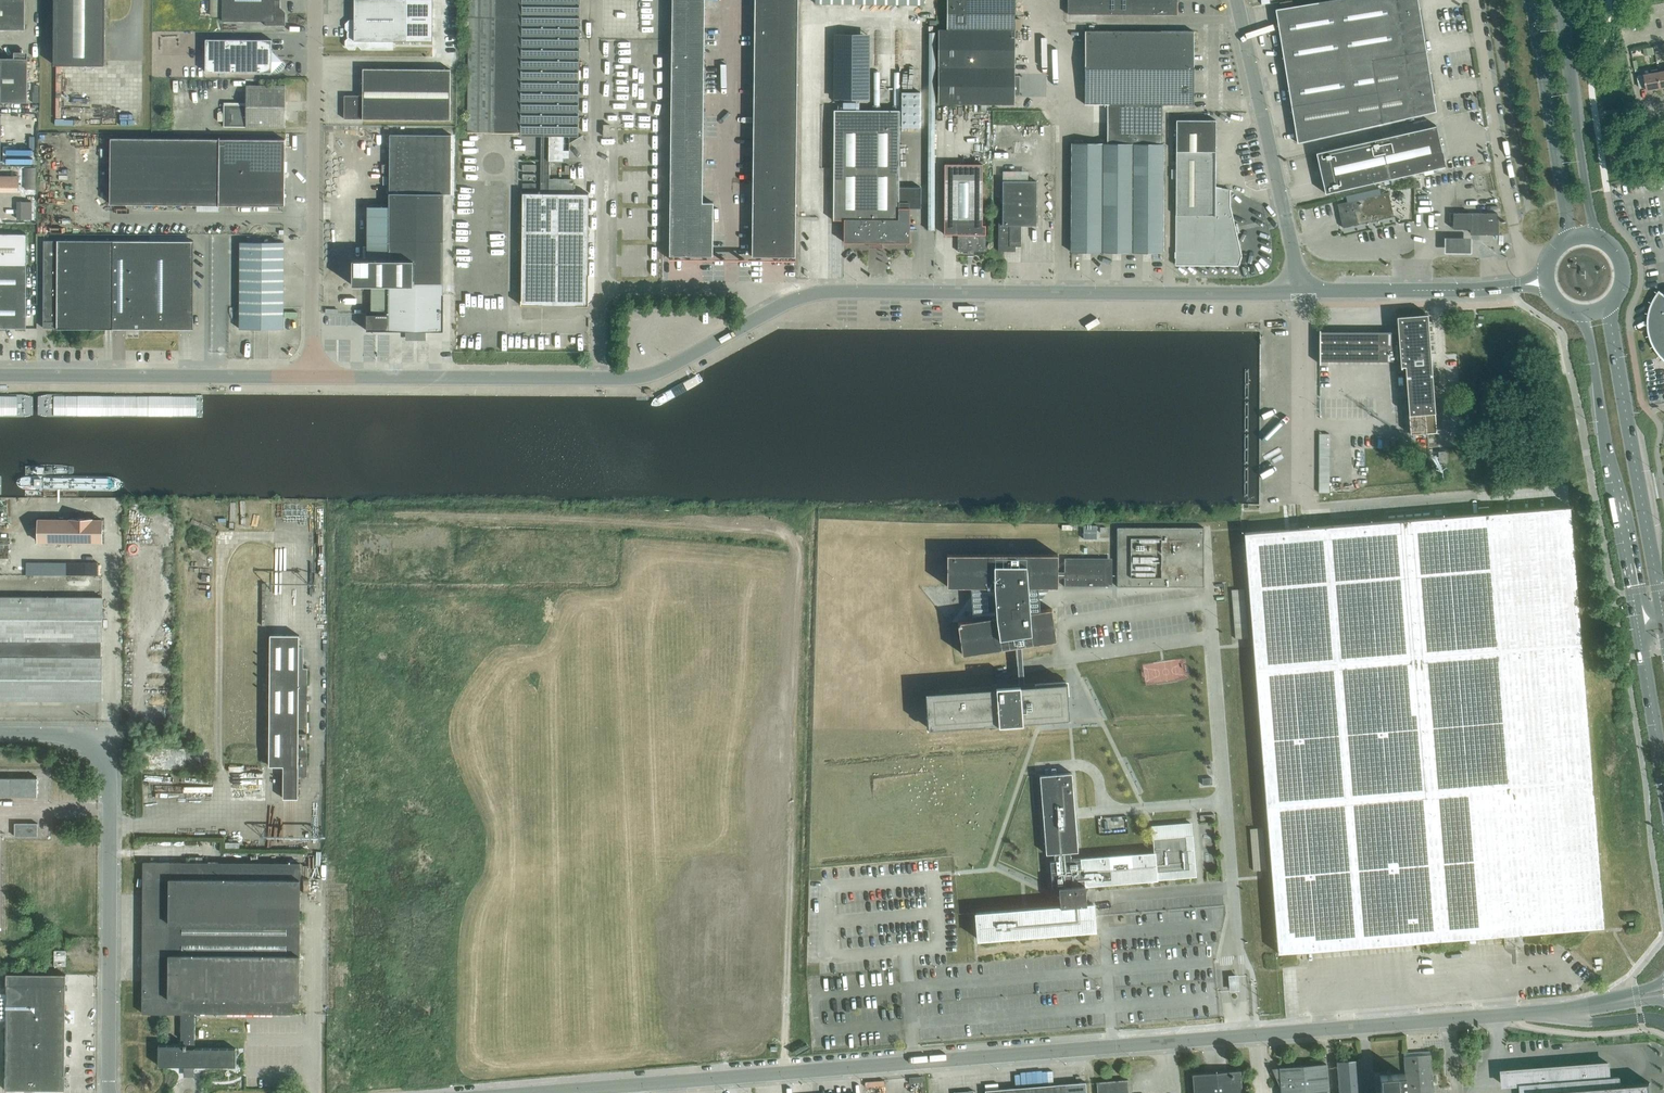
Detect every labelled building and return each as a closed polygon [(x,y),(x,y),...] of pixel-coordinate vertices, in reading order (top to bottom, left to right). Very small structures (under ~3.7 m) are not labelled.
[(24,30),(25,0),(0,0),(0,29),(24,30)] [(54,64),(105,65),(106,0),(54,0),(54,64)] [(286,13),(284,13),(280,9),(280,0),(222,0),(222,20),(265,21),(265,25),(285,25),(286,13)] [(407,0),(354,0),(354,20),(349,20),(345,23),(345,29),(349,32),(349,37),(345,40),(345,45),(349,49),(354,49),(358,46),(361,49),(367,49),(370,46),(370,41),(406,41),(407,0)] [(580,0),(468,0),(467,132),(520,132),(520,133),(520,135),(542,136),(541,193),(522,192),(521,304),(588,305),(589,193),(573,193),(573,179),(549,179),(549,161),(563,161),(563,157),(569,157),(569,150),(563,150),(563,136),(578,136),(580,0)] [(705,0),(672,0),(669,256),(713,256),(713,202),(702,202),(705,0)] [(798,0),(755,0),(752,257),(795,257),(798,0)] [(1015,30),(1015,0),(947,0),(947,29),(939,29),(938,103),(1015,103),(1015,30)] [(1178,0),(1068,0),(1068,14),(1177,14),(1178,0)] [(1275,9),(1297,142),(1436,111),(1418,0),(1330,0),(1275,9)] [(1162,143),(1162,128),(1162,104),(1194,105),(1194,31),(1085,30),(1085,104),(1108,104),(1108,143),(1072,143),(1071,251),(1163,252),(1163,144),(1163,143),(1162,143)] [(834,33),(834,98),(864,98),(865,33),(834,33)] [(206,39),(206,72),(271,73),(271,72),(274,69),(278,73),(285,65),(272,51),(272,40),(206,39)] [(27,58),(0,58),(0,102),(26,102),(27,58)] [(363,68),(363,94),(450,95),(450,69),(363,68)] [(1661,88),(1657,69),(1652,69),(1652,72),(1644,74),(1647,90),(1661,88)] [(246,85),(246,102),(224,102),(224,126),(245,126),(285,127),(285,85),(246,85)] [(902,91),(902,127),(920,127),(920,91),(902,91)] [(450,119),(450,95),(363,94),(363,95),(344,95),(344,119),(450,119)] [(845,108),(861,108),(861,101),(845,100),(845,108)] [(899,208),(899,119),(899,110),(834,110),(833,220),(844,220),(844,241),(909,242),(910,208),(899,208)] [(1230,190),(1216,189),(1216,120),(1177,120),(1176,215),(1176,264),(1238,264),(1241,255),(1230,205),(1230,190)] [(1445,166),(1436,125),(1316,152),(1325,193),(1445,166)] [(352,258),(352,285),(389,285),(389,296),(357,296),(357,330),(388,330),(406,330),(406,332),(411,338),(420,338),(426,332),(426,330),(443,330),(443,193),(450,193),(451,135),(390,134),(389,205),(367,205),(367,258),(352,258)] [(285,205),(285,139),(110,139),(110,205),(285,205)] [(958,252),(986,252),(985,225),(983,225),(983,164),(945,164),(944,235),(958,235),(958,252)] [(26,167),(25,188),(36,188),(36,167),(26,167)] [(19,175),(0,175),(0,192),(18,192),(19,175)] [(1036,226),(1037,181),(1003,181),(1003,217),(999,217),(998,252),(1016,252),(1016,246),(1021,246),(1021,226),(1036,226)] [(1372,219),(1393,215),(1388,192),(1338,203),(1343,226),(1372,219)] [(33,219),(32,200),(17,201),(17,219),(33,219)] [(1497,212),(1450,212),(1450,220),(1453,220),(1453,228),(1471,228),(1471,232),(1497,232),(1497,212)] [(26,265),(27,265),(27,233),(0,233),(0,328),(26,328),(26,265)] [(1471,237),(1445,237),(1445,247),(1445,252),(1471,253),(1471,248),(1471,237)] [(56,241),(43,241),(44,327),(57,327),(57,328),(193,326),(192,238),(56,240),(56,241)] [(240,241),(240,329),(284,329),(284,242),(240,241)] [(873,274),(881,273),(881,268),(888,268),(887,265),(873,265),(873,274)] [(1660,291),(1658,293),(1655,298),(1653,302),(1651,308),(1650,313),(1649,318),(1649,324),(1649,330),(1650,335),(1652,340),(1654,345),(1657,350),(1660,354),(1663,358),(1663,295),(1660,291)] [(345,311),(345,297),(326,296),(326,310),(345,311)] [(1320,332),(1320,361),(1400,361),(1401,365),(1405,365),(1410,433),(1427,432),(1436,431),(1427,313),(1397,315),(1398,333),(1320,332)] [(1319,433),(1319,492),(1330,492),(1329,433),(1320,433),(1319,433)] [(1570,506),(1244,532),(1278,952),(1603,926),(1570,506)] [(113,541),(113,520),(102,520),(102,518),(81,518),(81,520),(48,519),(48,541),(113,541)] [(1097,525),(1084,525),(1084,539),(1097,539),(1097,525)] [(1203,566),(1203,540),(1203,527),(1117,527),(1117,586),(1162,586),(1204,586),(1204,566),(1203,566)] [(1039,609),(1038,586),(1058,586),(1058,554),(947,554),(947,586),(971,586),(973,619),(957,622),(962,654),(1056,640),(1051,608),(1039,609)] [(1112,586),(1112,558),(1064,558),(1064,586),(1112,586)] [(1244,588),(1232,589),(1236,638),(1248,637),(1244,588)] [(102,597),(0,596),(0,700),(102,700),(102,657),(101,657),(101,640),(102,640),(102,597)] [(307,667),(303,667),(304,646),(299,646),(299,635),(270,634),(269,765),(283,766),(283,797),(298,798),(298,776),(307,776),(307,667)] [(1068,706),(1067,682),(926,692),(928,728),(1069,718),(1068,706)] [(1195,875),(1192,836),(1191,823),(1152,826),(1154,852),(1148,853),(1071,859),(1070,852),(1078,851),(1072,772),(1040,775),(1046,853),(1054,853),(1054,860),(1050,861),(1052,887),(1059,886),(1059,893),(1060,900),(1060,905),(1027,908),(1022,908),(1022,909),(976,912),(977,932),(978,939),(984,938),(1076,931),(1081,930),(1095,929),(1093,903),(1089,903),(1087,903),(1085,884),(1087,884),(1088,884),(1195,875)] [(37,777),(37,778),(0,778),(0,795),(37,795),(37,796),(38,796),(38,777),(37,777)] [(37,836),(38,823),(15,823),(15,836),(37,836)] [(1265,826),(1252,827),(1253,836),(1265,836),(1265,826)] [(299,950),(300,890),(300,863),(143,862),(142,1013),(181,1013),(181,1039),(184,1039),(184,1045),(158,1045),(158,1065),(186,1065),(187,1068),(191,1068),(192,1065),(236,1066),(236,1048),(195,1048),(195,1013),(208,1013),(246,1013),(292,1013),(293,999),(299,999),(299,950)] [(1048,889),(1049,905),(1059,904),(1057,888),(1048,889)] [(65,965),(66,950),(54,950),(54,965),(65,965)] [(65,984),(65,974),(7,973),(6,1092),(6,1089),(64,1089),(65,1076),(64,1076),(65,1020),(65,984)] [(1404,1056),(1407,1092),(1433,1092),(1430,1054),(1404,1056)] [(1359,1059),(1358,1059),(1358,1060),(1338,1061),(1337,1061),(1337,1066),(1339,1092),(1362,1092),(1359,1059)] [(1608,1062),(1504,1070),(1505,1085),(1523,1084),(1524,1091),(1532,1091),(1532,1092),(1651,1092),(1650,1082),(1619,1084),(1618,1077),(1609,1078),(1608,1062)] [(1274,1072),(1276,1077),(1280,1077),(1282,1092),(1329,1092),(1326,1067),(1326,1063),(1279,1067),(1280,1070),(1274,1072)] [(1240,1070),(1193,1074),(1194,1092),(1241,1092),(1240,1070)] [(1380,1075),(1381,1092),(1406,1092),(1404,1073),(1380,1075)] [(1128,1079),(1096,1081),(1097,1092),(1129,1092),(1128,1079)] [(1085,1082),(985,1090),(985,1092),(1086,1092),(1085,1082)]
